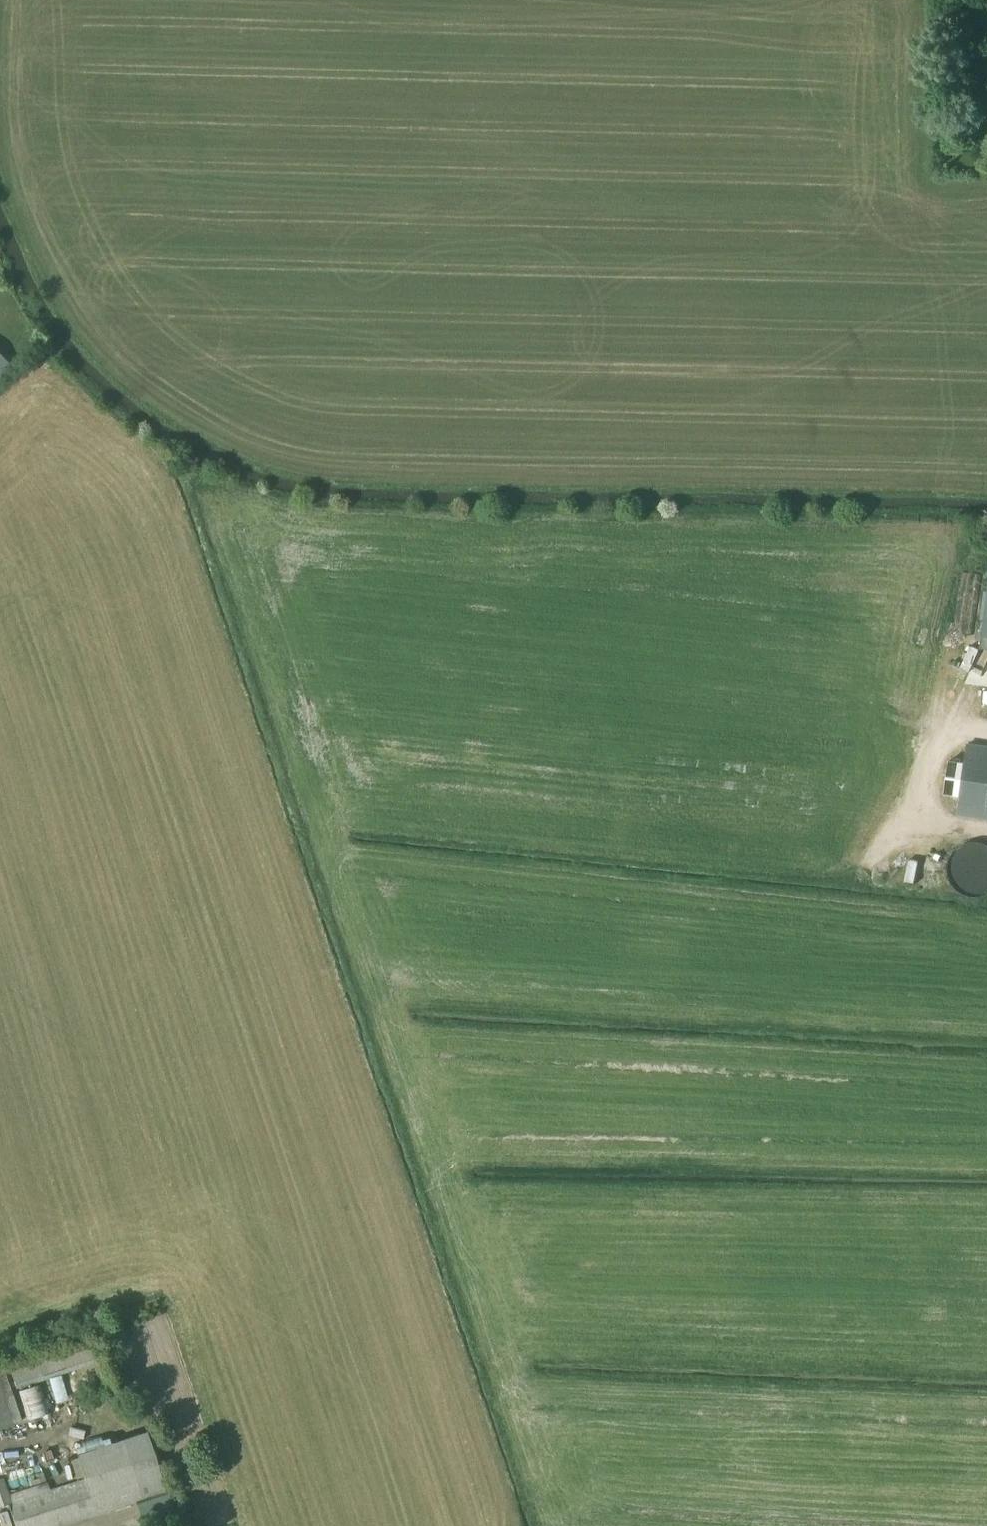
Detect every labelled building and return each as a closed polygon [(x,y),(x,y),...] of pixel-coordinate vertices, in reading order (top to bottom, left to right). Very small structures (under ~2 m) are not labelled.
[(966,745),(956,816),(986,821),(986,748),(966,745)] [(92,1340),(8,1366),(16,1390),(19,1389),(19,1392),(40,1385),(39,1381),(99,1363),(92,1340)] [(14,1425),(22,1423),(4,1366),(0,1368),(0,1430),(14,1425)] [(40,1385),(19,1392),(28,1420),(48,1414),(40,1385)] [(155,1456),(147,1431),(77,1454),(78,1458),(70,1461),(77,1482),(51,1491),(47,1482),(46,1482),(43,1472),(29,1476),(32,1486),(8,1494),(3,1478),(0,1479),(0,1507),(9,1505),(15,1525),(66,1525),(167,1493),(155,1456)]
